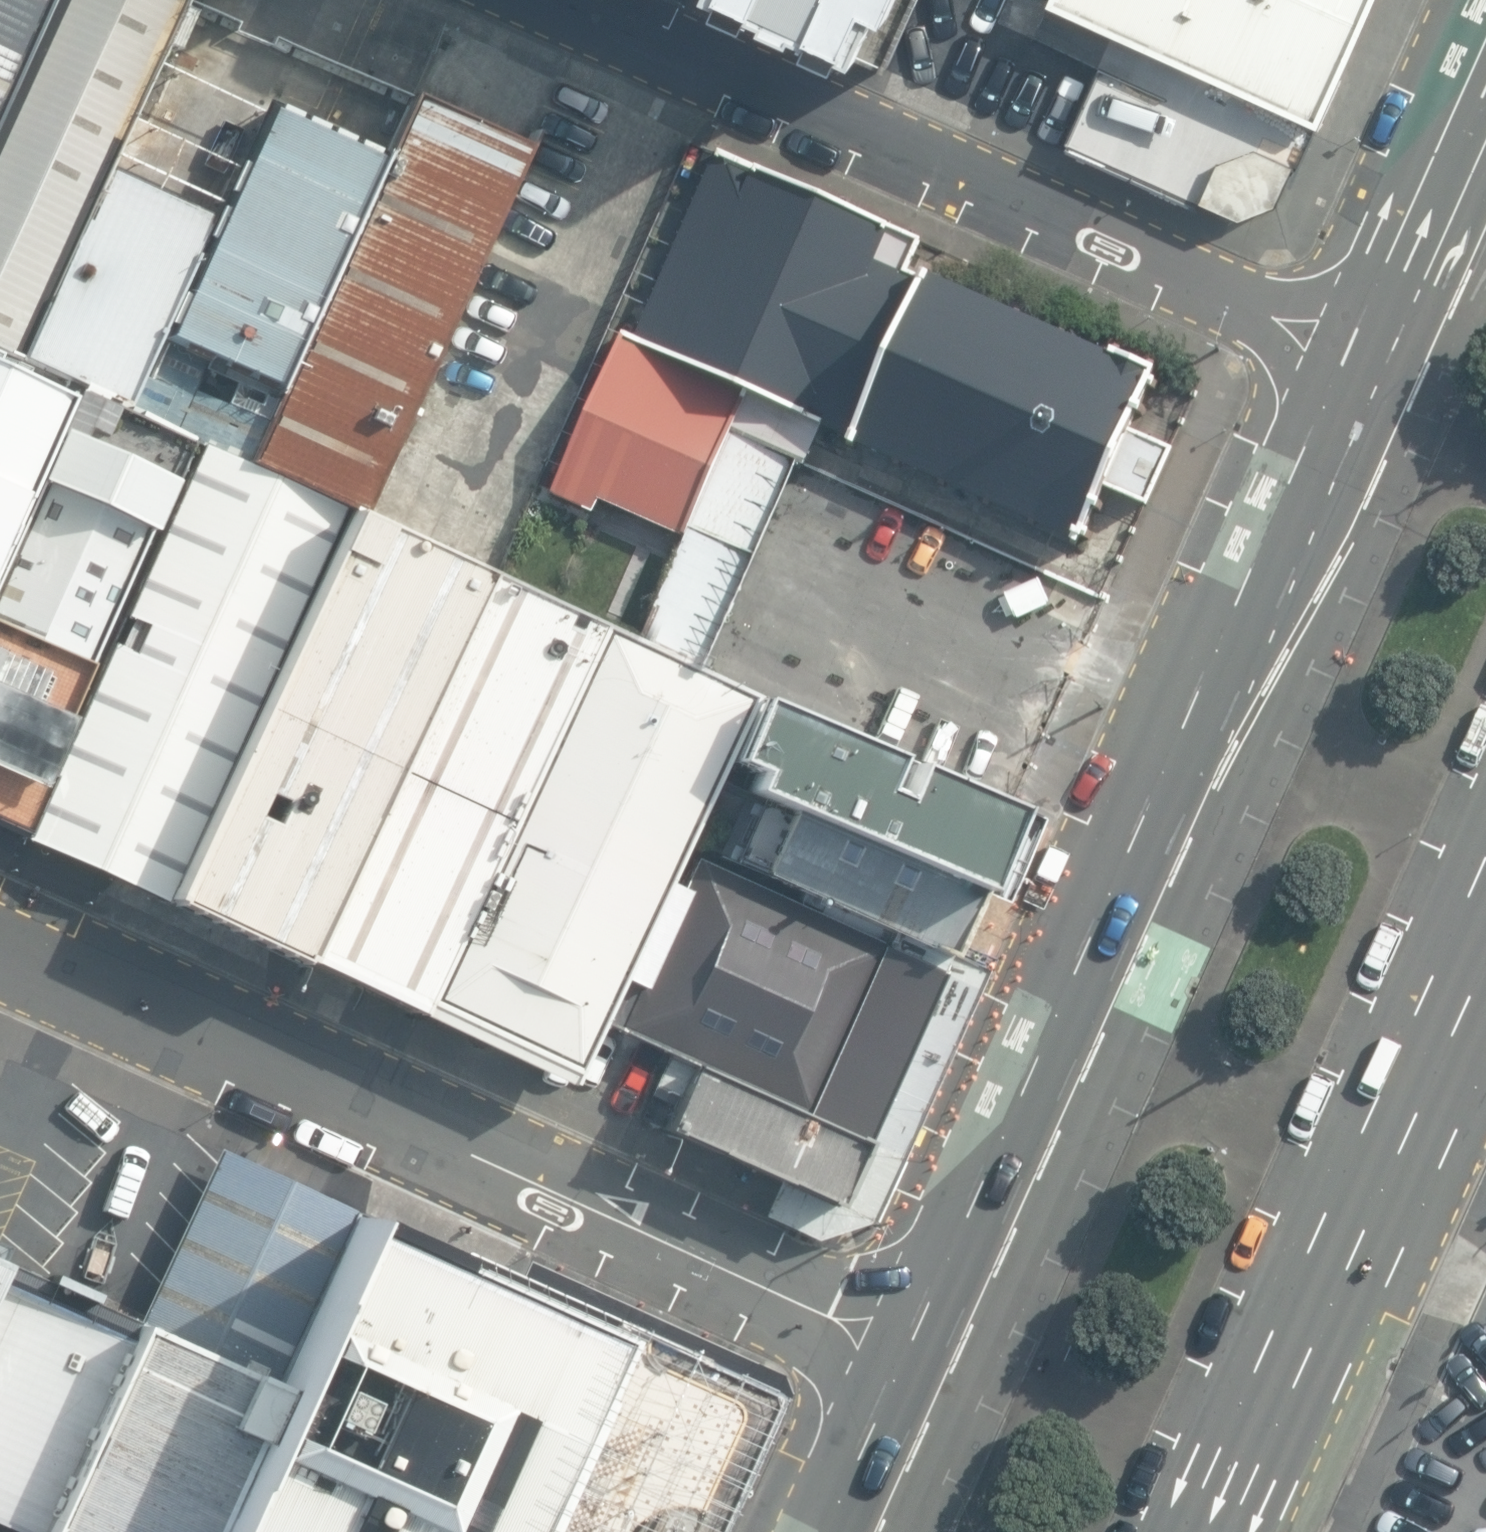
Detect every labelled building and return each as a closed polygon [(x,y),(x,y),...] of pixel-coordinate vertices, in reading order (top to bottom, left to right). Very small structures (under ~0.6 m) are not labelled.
[(0,117),(0,354),(25,365),(161,65),(190,0),(53,0),(0,117)] [(43,0),(0,0),(0,93),(43,0)] [(889,69),(920,0),(739,0),(889,69)] [(1049,1),(1184,62),(1321,123),(1377,0),(1049,0),(1049,1)] [(1099,64),(1062,147),(1199,208),(1203,202),(1242,219),(1278,205),(1287,184),(1293,187),(1321,123),(1184,62),(1176,78),(1169,95),(1099,64)] [(25,365),(129,410),(162,339),(266,112),(161,65),(25,365)] [(538,148),(419,88),(383,165),(279,392),(248,458),(373,514),(464,311),(510,213),(538,148)] [(162,339),(279,392),(383,165),(266,112),(162,339)] [(924,240),(721,151),(626,338),(752,395),(853,440),(850,446),(1084,548),(1110,491),(1151,508),(1177,450),(1135,432),(1159,372),(924,273),(923,278),(909,273),(924,240)] [(373,514),(506,573),(597,370),(464,311),(373,514)] [(626,338),(574,490),(609,510),(620,497),(690,533),(752,395),(626,338)] [(0,390),(0,507),(46,410),(0,390)] [(46,410),(0,507),(0,833),(26,846),(185,467),(46,410)] [(351,513),(185,467),(26,846),(164,910),(351,513)] [(489,575),(351,513),(164,910),(302,975),(306,967),(489,575)] [(620,981),(752,698),(489,575),(306,967),(567,1093),(601,1024),(620,981)] [(749,799),(976,897),(1013,811),(752,698),(721,769),(749,781),(743,797),(749,799)] [(809,900),(945,961),(976,897),(749,799),(742,815),(752,819),(733,863),(762,876),(761,879),(809,900)] [(669,1054),(864,1142),(945,961),(809,900),(804,910),(695,860),(681,891),(685,893),(640,990),(620,981),(601,1024),(669,1054)] [(833,1211),(864,1142),(669,1054),(649,1098),(673,1109),(661,1134),(833,1211)] [(363,1208),(213,1145),(141,1324),(286,1379),(363,1208)] [(363,1208),(286,1379),(217,1531),(690,1531),(753,1389),(363,1208)] [(0,1268),(0,1526),(15,1531),(43,1531),(141,1324),(0,1268)] [(141,1324),(43,1531),(217,1531),(286,1379),(141,1324)]
